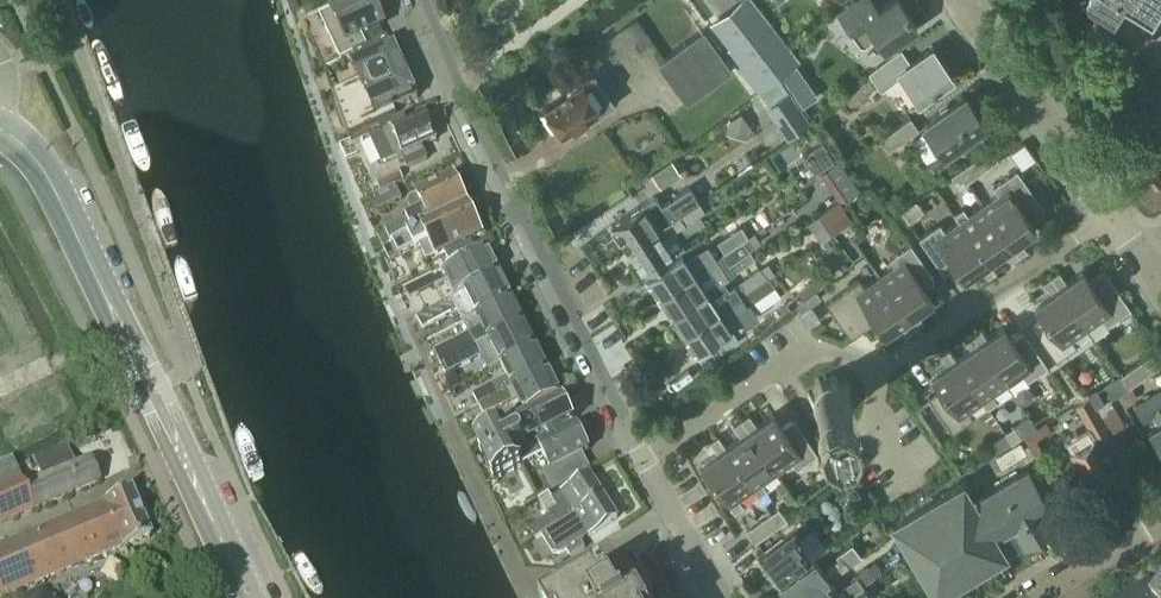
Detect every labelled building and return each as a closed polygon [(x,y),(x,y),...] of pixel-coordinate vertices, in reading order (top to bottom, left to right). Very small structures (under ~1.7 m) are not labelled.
[(349,58),(385,42),(379,27),(384,25),(373,0),(368,0),(346,10),(345,8),(323,19),(343,61),(349,58)] [(712,26),(729,48),(725,51),(757,93),(798,61),(750,0),(748,0),(741,6),(739,4),(712,26)] [(836,12),(857,43),(859,45),(864,46),(877,37),(885,48),(916,26),(898,0),(891,0),(878,9),(871,0),(854,0),(836,12)] [(1118,11),(1124,0),(1101,0),(1118,11)] [(1156,12),(1160,4),(1160,0),(1137,0),(1156,12)] [(703,31),(658,63),(703,125),(746,92),(703,31)] [(388,47),(385,42),(349,58),(360,82),(332,95),(348,140),(397,117),(394,112),(419,100),(400,60),(402,59),(395,43),(388,47)] [(950,77),(930,48),(907,64),(899,53),(871,73),(881,87),(899,74),(918,100),(950,77)] [(612,104),(591,75),(576,85),(572,85),(566,89),(565,93),(542,110),(562,137),(586,120),(588,122),(612,104)] [(810,91),(804,99),(814,107),(820,99),(810,91)] [(786,141),(810,125),(790,96),(766,111),(786,141)] [(943,155),(985,126),(964,97),(923,126),(943,155)] [(729,121),(725,133),(746,139),(750,125),(741,112),(729,121)] [(435,139),(430,126),(433,125),(428,114),(391,130),(391,131),(371,140),(382,165),(403,156),(408,170),(426,162),(421,148),(438,141),(437,138),(435,139)] [(887,151),(918,129),(910,117),(879,139),(887,151)] [(816,157),(799,168),(807,178),(833,160),(821,142),(811,149),(816,157)] [(966,181),(998,159),(990,149),(959,170),(966,181)] [(744,156),(738,161),(742,168),(749,164),(744,156)] [(671,161),(651,176),(661,190),(681,176),(671,161)] [(844,204),(858,195),(856,193),(858,191),(839,162),(819,175),(837,202),(838,203),(840,201),(842,200),(844,204)] [(958,186),(966,181),(959,170),(951,176),(958,186)] [(1019,256),(1027,251),(1020,240),(1036,228),(1030,221),(1045,210),(1017,170),(993,187),(999,195),(984,205),(1019,256)] [(381,194),(403,183),(398,173),(376,183),(381,194)] [(386,232),(376,236),(383,250),(393,245),(467,208),(454,181),(434,190),(431,189),(423,192),(422,196),(412,201),(409,207),(413,214),(417,217),(406,222),(386,232)] [(408,195),(403,183),(381,194),(371,198),(378,212),(402,201),(400,198),(408,195)] [(627,249),(698,202),(689,187),(660,205),(656,199),(652,198),(611,225),(627,249)] [(753,193),(745,198),(750,206),(758,200),(753,193)] [(853,220),(840,201),(838,203),(837,202),(819,215),(832,235),(853,220)] [(643,273),(673,253),(683,247),(672,230),(704,210),(698,202),(627,249),(643,273)] [(1019,256),(984,205),(969,216),(963,208),(954,214),(960,222),(988,261),(989,261),(1004,251),(1011,262),(1019,256)] [(393,245),(383,250),(389,262),(399,257),(415,250),(420,248),(427,262),(445,254),(452,269),(477,257),(470,242),(481,237),(467,208),(393,245)] [(988,261),(960,222),(945,232),(940,224),(919,239),(944,274),(955,265),(964,278),(980,267),(988,278),(997,272),(989,261),(988,261)] [(741,227),(717,242),(723,253),(748,237),(741,227)] [(715,259),(658,296),(670,315),(723,280),(754,260),(748,251),(756,246),(750,236),(748,237),(723,253),(715,259)] [(916,328),(924,323),(916,312),(933,301),(924,288),(935,279),(911,244),(890,259),(895,267),(880,277),(916,328)] [(680,254),(645,277),(658,296),(715,259),(706,246),(684,260),(680,254)] [(452,269),(431,281),(436,290),(449,284),(456,300),(501,277),(488,251),(477,257),(452,269)] [(723,280),(670,315),(682,333),(765,279),(768,277),(774,273),(767,264),(759,269),(733,286),(728,289),(723,281),(723,280)] [(830,268),(798,294),(803,301),(835,275),(830,268)] [(1131,309),(1103,268),(1088,279),(1082,271),(1066,282),(1059,271),(1051,277),(1087,328),(1101,317),(1107,325),(1131,309)] [(456,300),(419,319),(424,329),(458,312),(464,325),(477,318),(477,319),(513,301),(501,277),(456,300)] [(765,279),(682,333),(695,353),(697,352),(703,363),(738,341),(730,330),(742,322),(735,312),(746,305),(774,287),(768,277),(765,279)] [(916,328),(880,277),(865,287),(860,280),(826,303),(851,338),(875,321),(884,334),(901,323),(908,334),(916,328)] [(1056,361),(1077,346),(1071,338),(1087,328),(1051,277),(1043,282),(1051,293),(1034,305),(1043,318),(1032,326),(1056,361)] [(470,336),(437,353),(443,366),(489,343),(525,324),(513,301),(477,319),(477,318),(464,325),(470,336)] [(810,326),(820,320),(811,305),(801,312),(810,326)] [(489,343),(443,366),(448,376),(482,359),(489,373),(501,367),(537,349),(525,324),(489,343)] [(1012,340),(1003,327),(987,338),(979,327),(971,332),(1007,383),(1022,373),(1027,381),(1048,366),(1023,331),(1012,340)] [(988,408),(997,402),(992,394),(1007,383),(971,332),(963,338),(971,349),(956,359),(955,360),(983,400),(988,408)] [(953,432),(974,418),(968,410),(983,400),(955,360),(956,359),(948,348),(940,354),(947,365),(931,376),(940,389),(928,397),(953,432)] [(508,380),(474,397),(479,407),(482,406),(549,372),(537,349),(501,367),(508,380)] [(1128,388),(1160,366),(1152,354),(1120,376),(1128,388)] [(482,406),(479,407),(485,419),(518,401),(525,414),(561,396),(549,372),(482,406)] [(827,419),(831,419),(834,419),(835,418),(838,417),(840,416),(842,415),(845,412),(846,411),(847,410),(848,408),(849,407),(850,404),(850,402),(851,399),(850,396),(850,394),(849,391),(848,389),(847,387),(845,385),(844,384),(841,381),(838,380),(835,379),(834,379),(831,378),(829,378),(827,379),(823,380),(822,380),(820,382),(817,383),(816,384),(814,387),(813,389),(811,391),(811,394),(810,396),(810,397),(810,400),(810,402),(811,404),(812,407),(813,409),(814,411),(816,413),(819,415),(821,416),(824,418),(827,419)] [(1095,388),(1087,394),(1095,407),(1104,402),(1095,388)] [(1136,406),(1143,420),(1154,414),(1160,425),(1150,431),(1160,452),(1160,392),(1136,406)] [(1110,435),(1088,398),(1074,406),(1086,427),(1076,434),(1075,432),(1063,438),(1094,494),(1120,480),(1099,441),(1110,435)] [(476,445),(495,483),(523,468),(522,467),(543,457),(550,471),(551,471),(560,489),(589,470),(582,455),(588,452),(576,427),(571,429),(569,425),(573,422),(562,401),(476,445)] [(782,427),(773,414),(757,425),(749,414),(741,420),(777,471),(792,460),(797,468),(818,454),(794,419),(782,427)] [(758,495),(765,490),(760,482),(777,471),(741,420),(733,425),(740,436),(726,446),(725,447),(753,487),(752,488),(758,495)] [(1012,442),(1021,435),(1015,426),(1005,432),(1012,442)] [(735,512),(742,506),(737,499),(739,497),(752,488),(753,487),(725,447),(726,446),(718,435),(710,441),(717,452),(701,463),(735,512)] [(995,455),(1001,465),(1026,451),(1019,441),(995,455)] [(12,461),(10,457),(8,457),(0,461),(0,526),(99,483),(89,460),(75,467),(67,449),(66,445),(54,450),(32,459),(40,476),(42,481),(24,488),(22,484),(12,461)] [(1027,469),(974,500),(963,482),(891,524),(934,597),(1054,528),(1043,509),(1048,506),(1027,469)] [(542,538),(604,499),(590,477),(579,484),(553,501),(549,495),(540,501),(550,519),(532,531),(537,539),(541,537),(542,538)] [(846,505),(861,494),(851,482),(837,493),(846,505)] [(152,540),(132,493),(0,548),(0,597),(3,597),(124,548),(125,551),(152,540)] [(570,559),(584,550),(580,543),(617,520),(604,499),(542,538),(552,555),(558,556),(565,552),(570,559)] [(779,525),(787,519),(779,508),(771,514),(779,525)] [(755,542),(779,525),(771,514),(747,530),(755,542)] [(805,520),(758,555),(766,565),(766,569),(772,577),(775,578),(776,579),(794,566),(809,554),(799,541),(801,540),(798,535),(810,527),(805,520)] [(829,581),(829,580),(861,557),(852,545),(835,556),(837,559),(826,567),(830,572),(825,575),(814,560),(780,584),(780,585),(781,589),(786,597),(790,597),(805,597),(829,581)] [(638,570),(633,563),(641,558),(639,556),(569,597),(655,597),(638,570)] [(863,586),(874,578),(867,567),(855,576),(856,577),(841,588),(845,593),(840,596),(829,581),(805,597),(847,597),(863,586)] [(1156,593),(1147,584),(1123,597),(1160,597),(1160,588),(1156,593)] [(847,597),(868,597),(871,596),(863,586),(847,597)]
